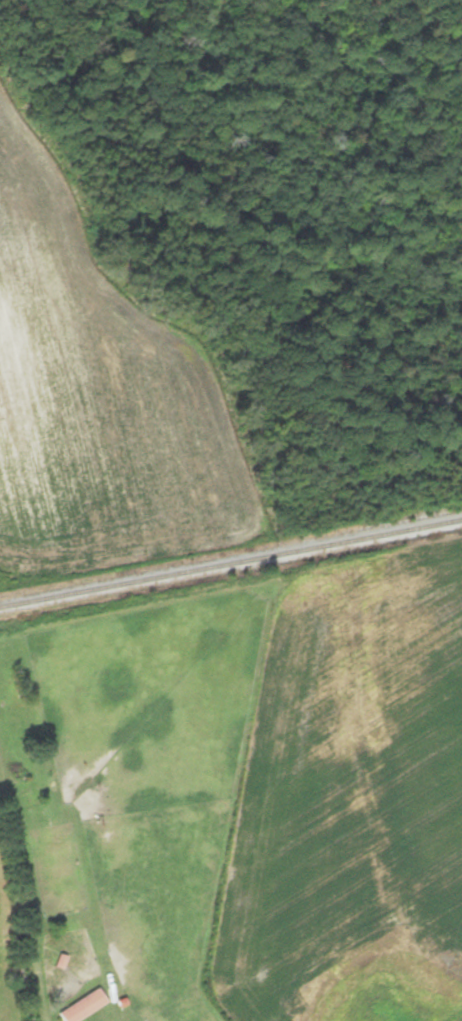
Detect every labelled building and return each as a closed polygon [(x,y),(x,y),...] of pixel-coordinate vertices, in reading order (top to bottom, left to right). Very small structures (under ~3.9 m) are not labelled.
[(100,988),(61,1014),(66,1020),(80,1020),(109,1002),(100,988)]
